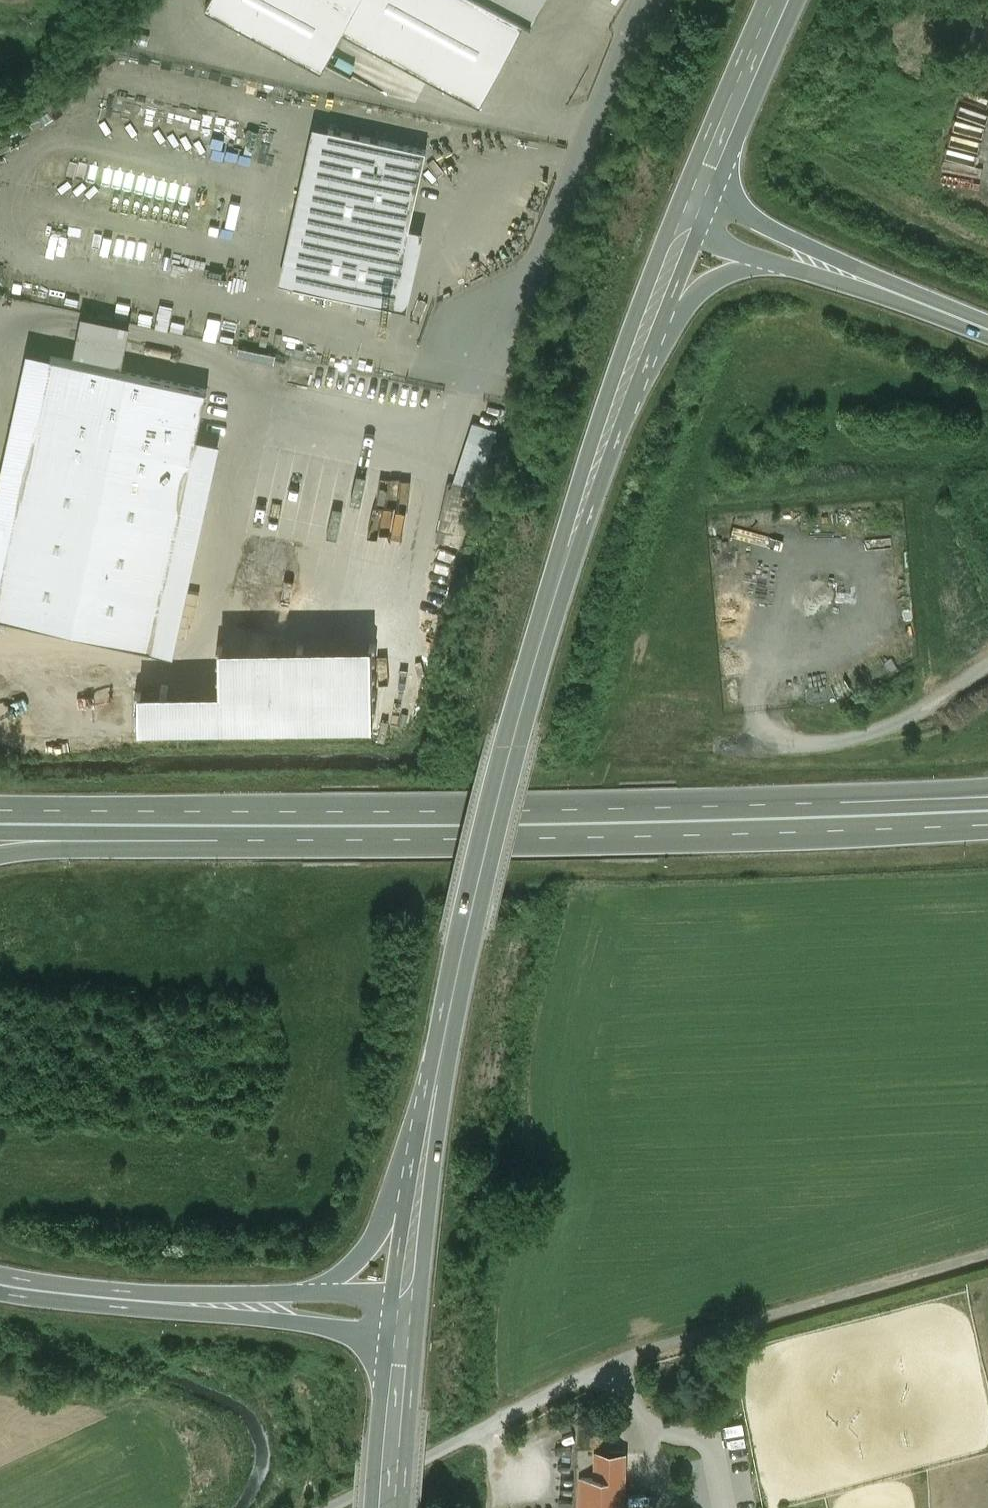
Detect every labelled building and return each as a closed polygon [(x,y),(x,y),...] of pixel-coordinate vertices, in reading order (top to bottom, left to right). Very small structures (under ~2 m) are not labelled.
[(359,0),(209,0),(206,5),(322,67),(344,28),(359,0)] [(523,19),(488,0),(359,0),(344,28),(479,101),(523,19)] [(523,19),(532,24),(544,0),(488,0),(523,19)] [(295,285),(329,129),(313,125),(279,282),(295,285)] [(426,150),(329,129),(295,285),(392,306),(409,229),(426,150)] [(409,229),(392,306),(406,310),(423,232),(409,229)] [(51,355),(27,350),(0,473),(0,586),(51,355)] [(207,390),(51,355),(0,586),(0,615),(150,648),(197,436),(207,390)] [(473,481),(493,430),(478,425),(458,476),(473,481)] [(220,442),(197,436),(150,648),(173,653),(220,442)] [(371,644),(220,645),(220,689),(139,690),(139,727),(372,725),(371,644)] [(625,1455),(596,1455),(595,1481),(624,1481),(625,1455)] [(581,1481),(580,1507),(624,1507),(624,1481),(595,1481),(581,1481)]
